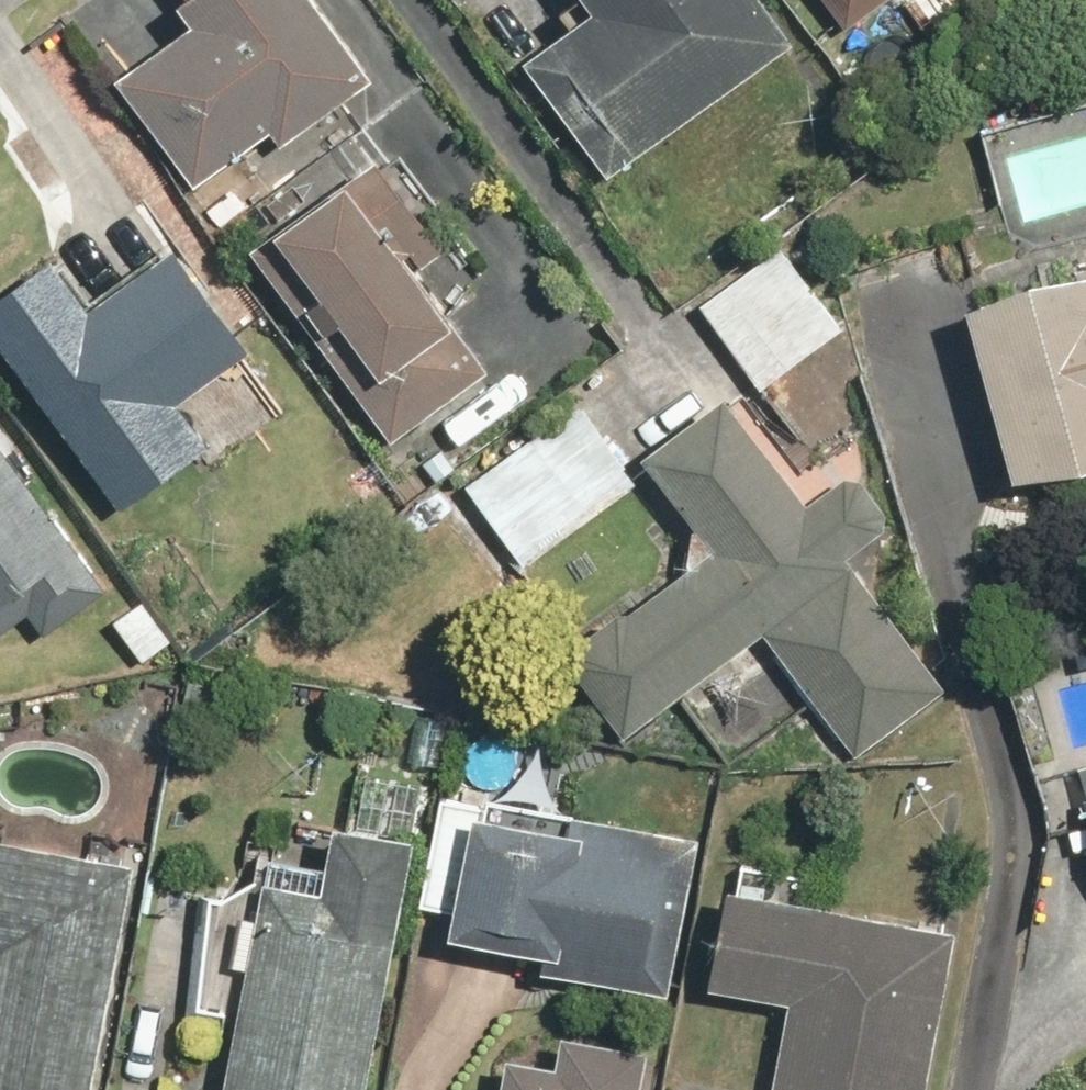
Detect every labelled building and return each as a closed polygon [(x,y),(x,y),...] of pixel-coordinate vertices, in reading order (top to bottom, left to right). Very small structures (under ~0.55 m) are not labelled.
[(296,144),(387,83),(332,0),(195,0),(208,19),(126,74),(199,184),(284,127),(296,144)] [(812,38),(784,0),(597,0),(603,8),(531,60),(619,180),(812,38)] [(861,24),(891,0),(841,0),(861,24)] [(435,267),(460,250),(396,155),(293,226),(374,345),(344,366),(397,445),(506,372),(435,267)] [(269,359),(189,242),(103,301),(69,251),(0,298),(0,323),(125,506),(226,436),(204,403),(269,359)] [(699,303),(762,389),(843,330),(780,244),(699,303)] [(976,296),(1028,490),(1085,474),(1085,266),(976,296)] [(462,485),(516,564),(636,482),(582,403),(462,485)] [(581,662),(638,740),(761,652),(847,770),(953,694),(857,561),(892,536),(850,479),(802,514),(722,405),(639,465),(713,566),(581,662)] [(0,433),(0,641),(32,617),(49,640),(117,589),(100,566),(0,433)] [(184,641),(149,596),(111,625),(146,670),(184,641)] [(581,810),(579,826),(452,805),(435,907),(465,912),(461,936),(545,950),(541,972),(670,994),(697,829),(581,810)] [(278,874),(234,1089),(376,1089),(425,846),(343,829),(331,885),(278,874)] [(144,867),(0,837),(0,1089),(96,1089),(144,867)] [(721,986),(795,1000),(779,1089),(936,1089),(966,925),(740,883),(721,986)] [(642,1043),(646,1018),(569,1003),(564,1028),(534,1023),(528,1058),(516,1056),(510,1089),(650,1089),(658,1046),(642,1043)]
